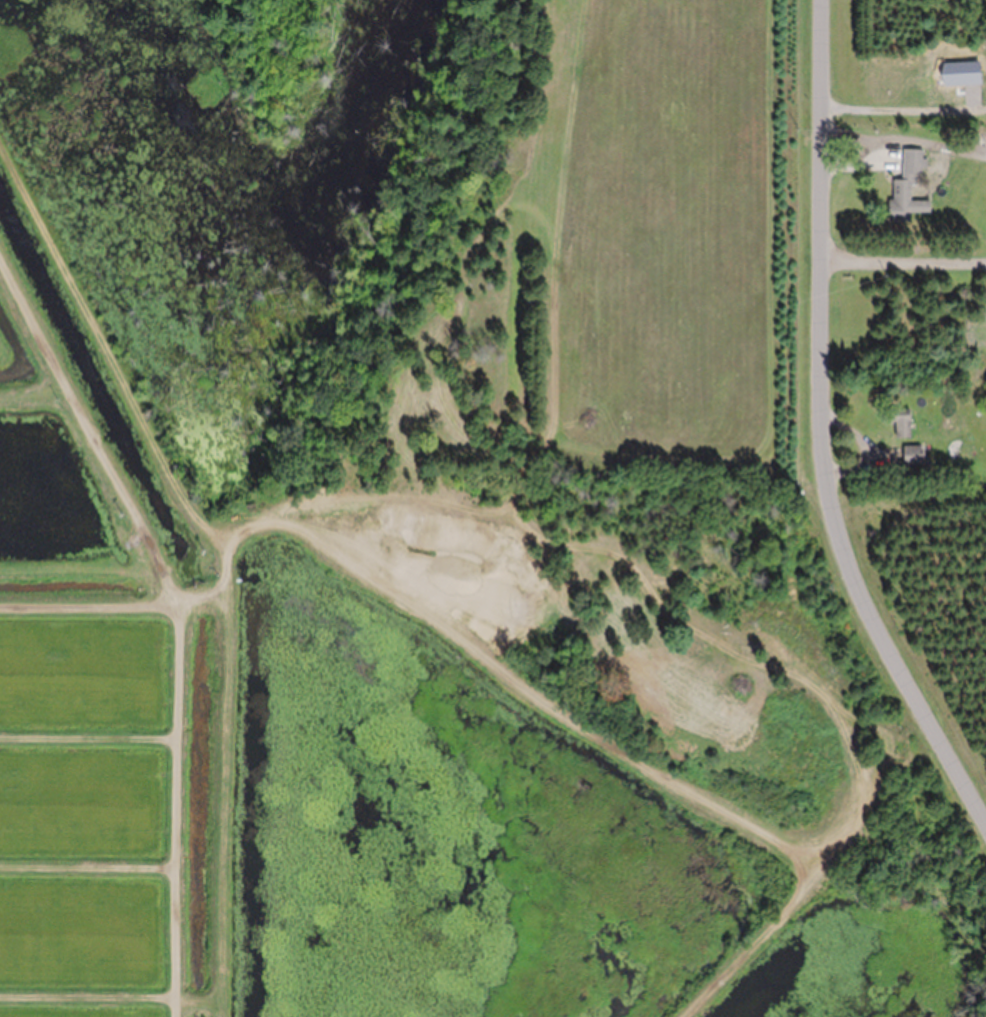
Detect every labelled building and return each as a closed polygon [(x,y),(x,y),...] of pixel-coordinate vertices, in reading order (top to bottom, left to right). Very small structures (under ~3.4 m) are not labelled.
[(899,180),(889,180),(889,199),(884,199),(884,220),(907,220),(907,213),(926,213),(926,200),(910,200),(910,171),(924,172),(924,158),(919,158),(919,149),(900,149),(899,180)] [(891,437),(907,437),(907,409),(891,409),(891,437)] [(902,465),(922,465),(922,446),(902,446),(902,465)]
